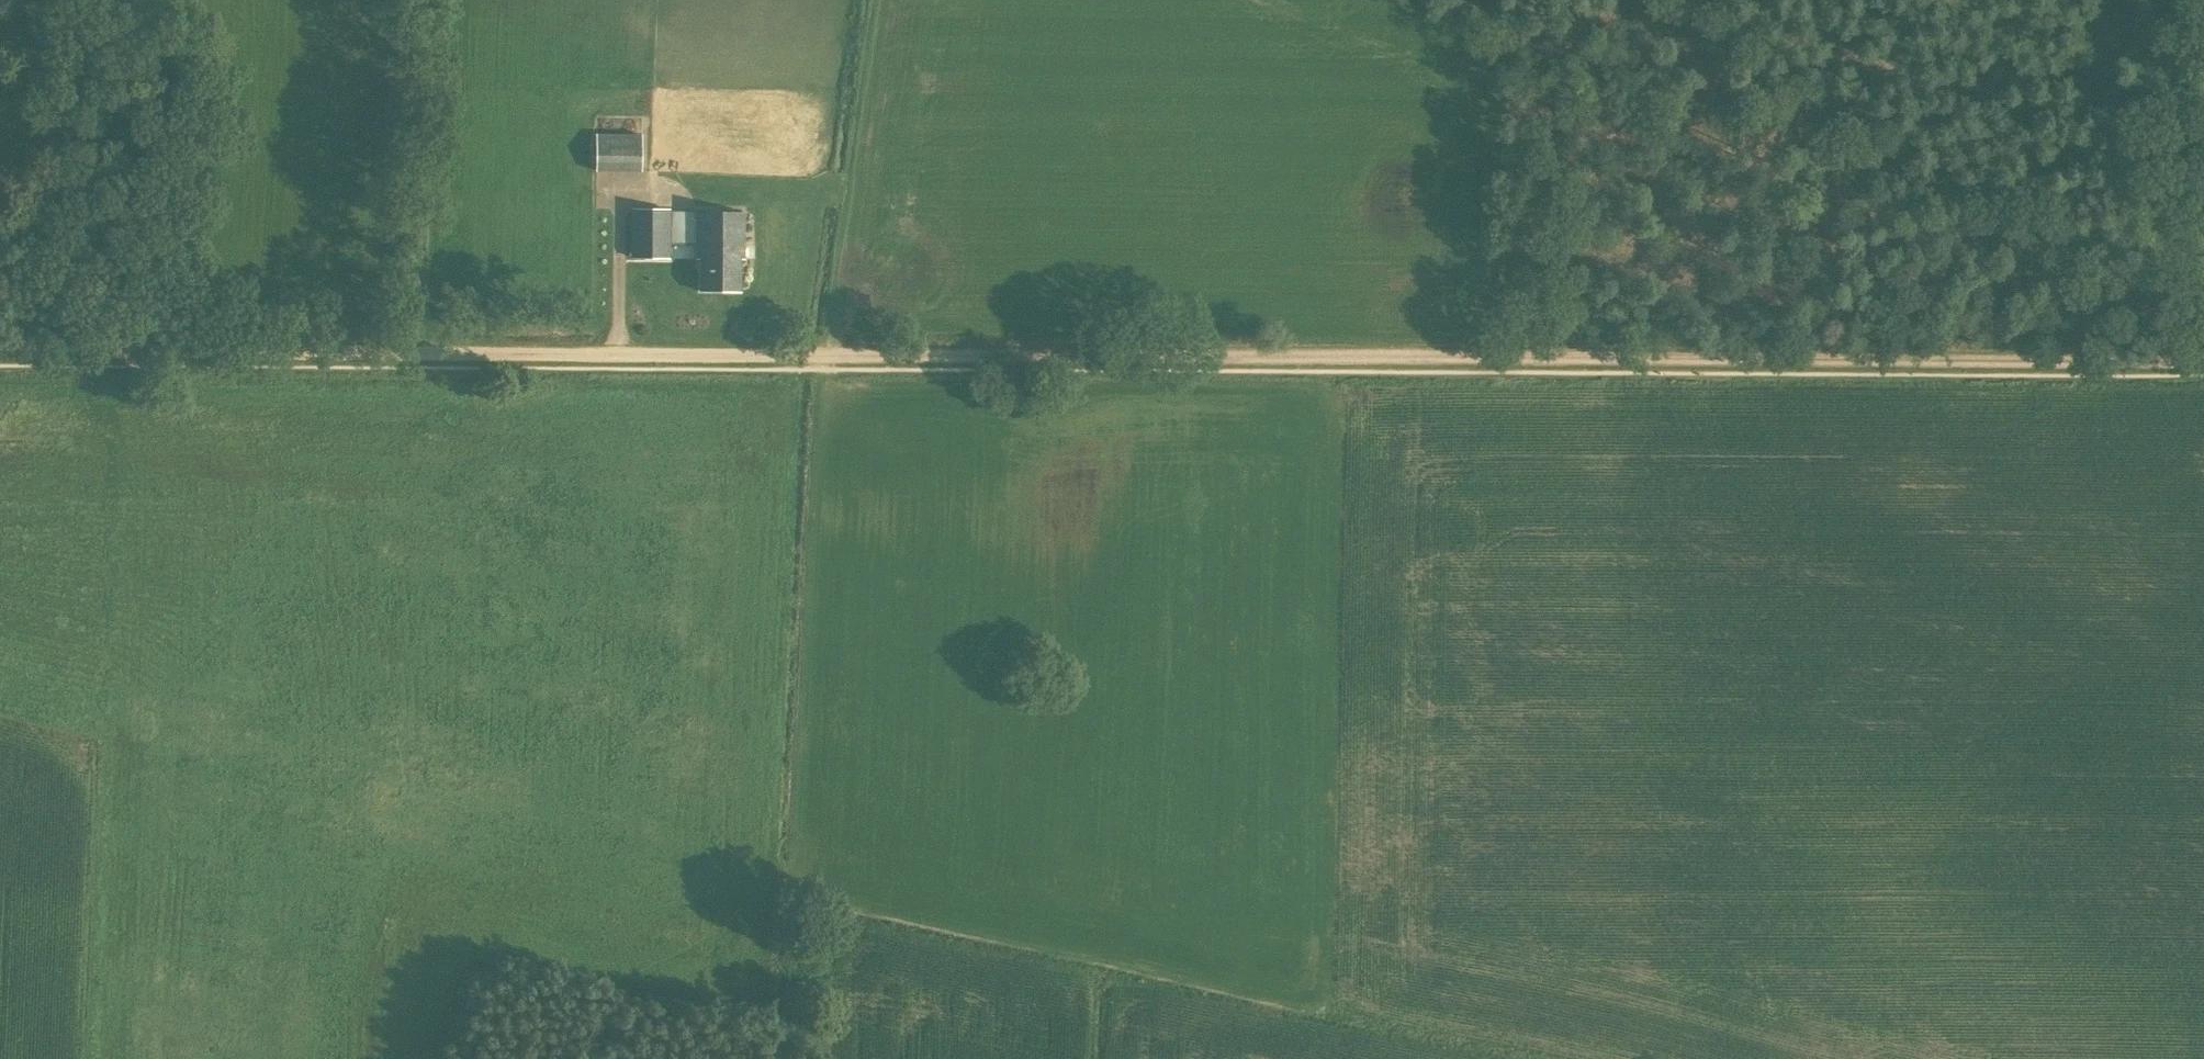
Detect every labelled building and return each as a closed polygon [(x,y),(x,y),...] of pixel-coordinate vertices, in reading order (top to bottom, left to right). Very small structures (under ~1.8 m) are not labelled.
[(642,135),(595,134),(595,170),(641,171),(642,135)] [(631,208),(631,257),(669,257),(669,244),(670,211),(670,208),(631,208)] [(695,244),(695,259),(700,259),(700,291),(739,292),(739,259),(743,259),(743,211),(696,211),(695,244)]
